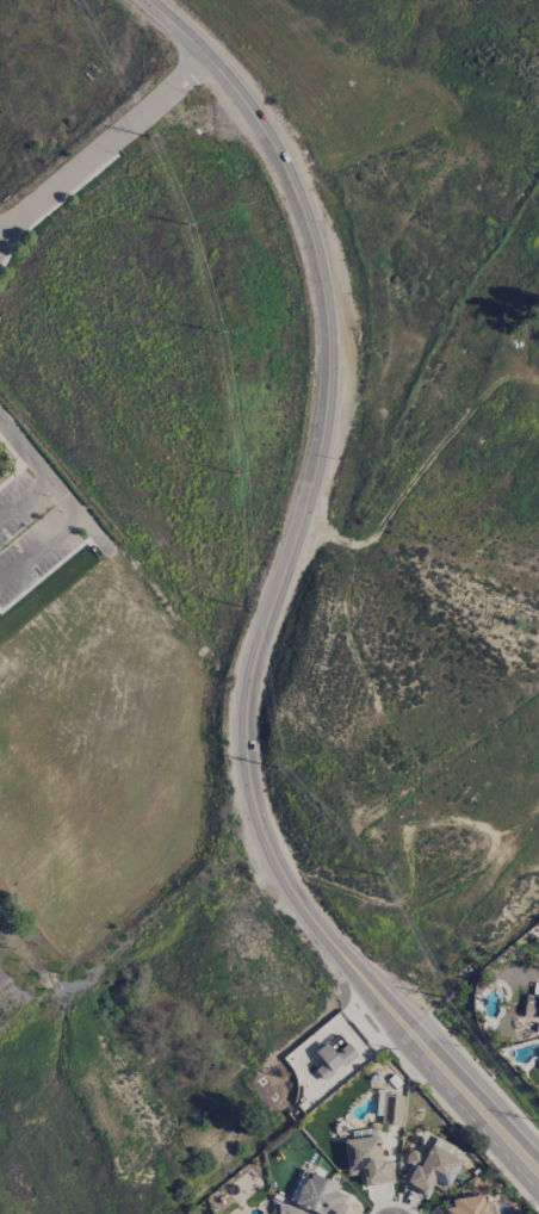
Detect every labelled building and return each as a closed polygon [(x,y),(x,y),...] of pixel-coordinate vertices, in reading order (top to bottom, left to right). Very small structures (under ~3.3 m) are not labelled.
[(538,1019),(538,984),(533,984),(532,995),(524,995),(522,1017),(538,1019)] [(313,1070),(320,1081),(356,1056),(347,1043),(333,1053),(325,1043),(314,1051),(323,1064),(313,1070)] [(381,1125),(401,1125),(402,1096),(382,1096),(381,1125)] [(393,1182),(391,1160),(380,1161),(377,1136),(343,1139),(347,1176),(361,1174),(363,1185),(393,1182)] [(461,1160),(430,1145),(424,1156),(412,1150),(397,1181),(426,1195),(431,1184),(445,1192),(461,1160)] [(302,1170),(289,1201),(319,1213),(340,1213),(347,1197),(336,1192),(339,1185),(302,1170)] [(451,1207),(439,1208),(439,1213),(487,1213),(484,1194),(450,1199),(451,1207)]
